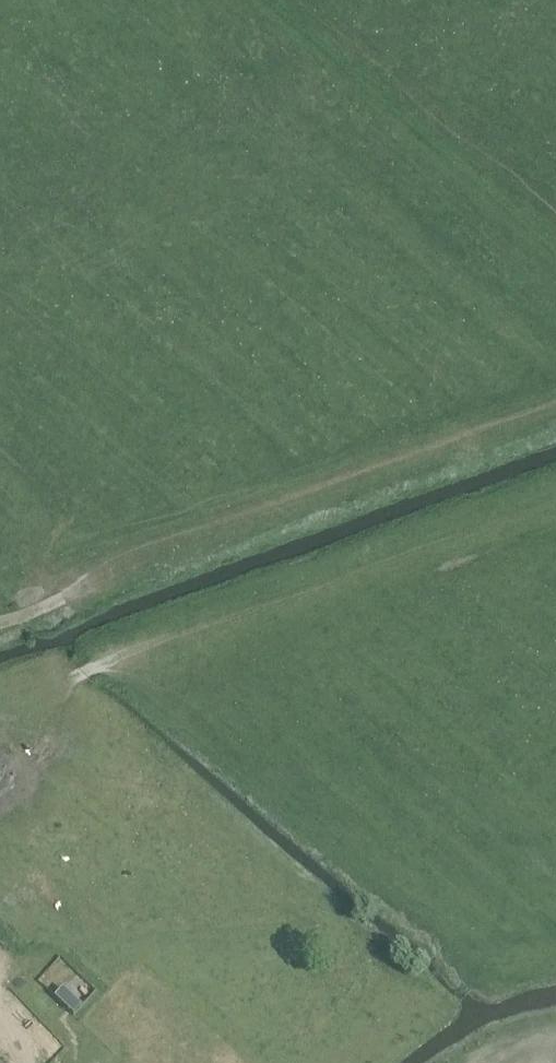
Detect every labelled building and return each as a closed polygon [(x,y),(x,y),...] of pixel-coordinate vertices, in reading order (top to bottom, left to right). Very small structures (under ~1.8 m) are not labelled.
[(65,986),(56,995),(76,1013),(84,1004),(65,986)]
